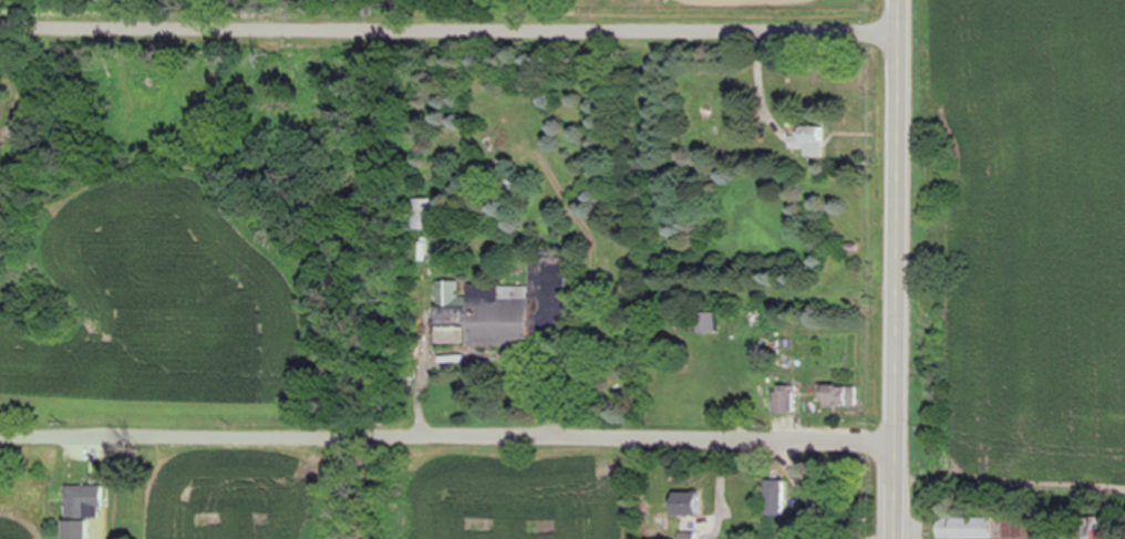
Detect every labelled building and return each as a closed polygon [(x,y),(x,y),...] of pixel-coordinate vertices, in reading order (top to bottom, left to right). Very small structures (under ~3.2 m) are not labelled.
[(438,282),(437,347),(531,348),(532,283),(438,282)] [(705,333),(721,333),(721,313),(705,313),(705,333)] [(777,413),(796,413),(796,387),(777,387),(777,413)] [(65,485),(65,538),(87,538),(87,518),(101,519),(101,486),(65,485)] [(702,515),(702,493),(674,493),(674,515),(702,515)] [(993,518),(939,518),(939,538),(993,538),(993,518)] [(1108,519),(1096,519),(1096,530),(1109,529),(1108,519)]
